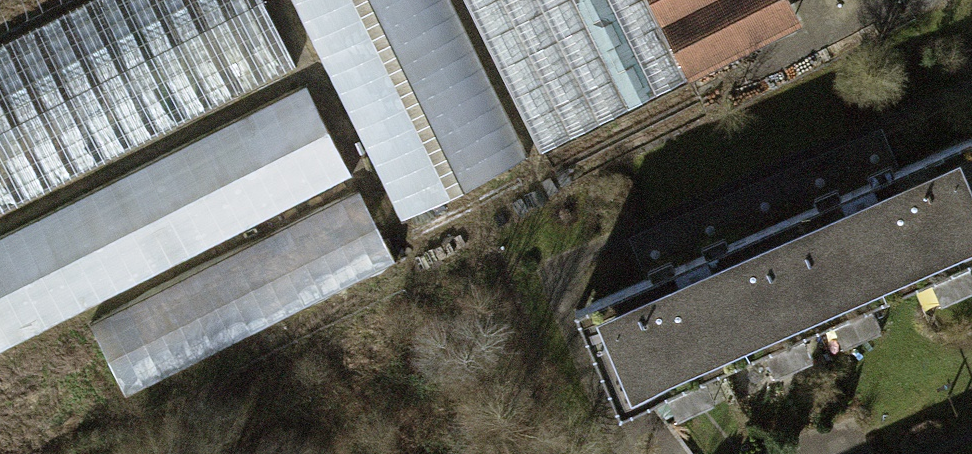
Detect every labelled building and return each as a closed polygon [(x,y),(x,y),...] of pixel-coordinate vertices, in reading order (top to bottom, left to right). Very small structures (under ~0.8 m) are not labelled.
[(302,67),(267,0),(86,0),(0,45),(0,214),(302,67)] [(404,214),(522,154),(443,0),(294,0),(404,214)] [(544,151),(682,83),(643,0),(467,0),(544,151)] [(695,76),(804,26),(792,0),(659,0),(695,76)] [(831,29),(870,10),(865,0),(817,0),(831,29)] [(0,246),(0,347),(349,178),(309,96),(0,246)] [(963,131),(895,161),(880,125),(747,183),(809,324),(971,253),(971,151),(963,131)] [(809,324),(747,183),(626,235),(641,269),(563,303),(609,410),(809,324)] [(363,205),(106,327),(137,391),(393,269),(363,205)]
